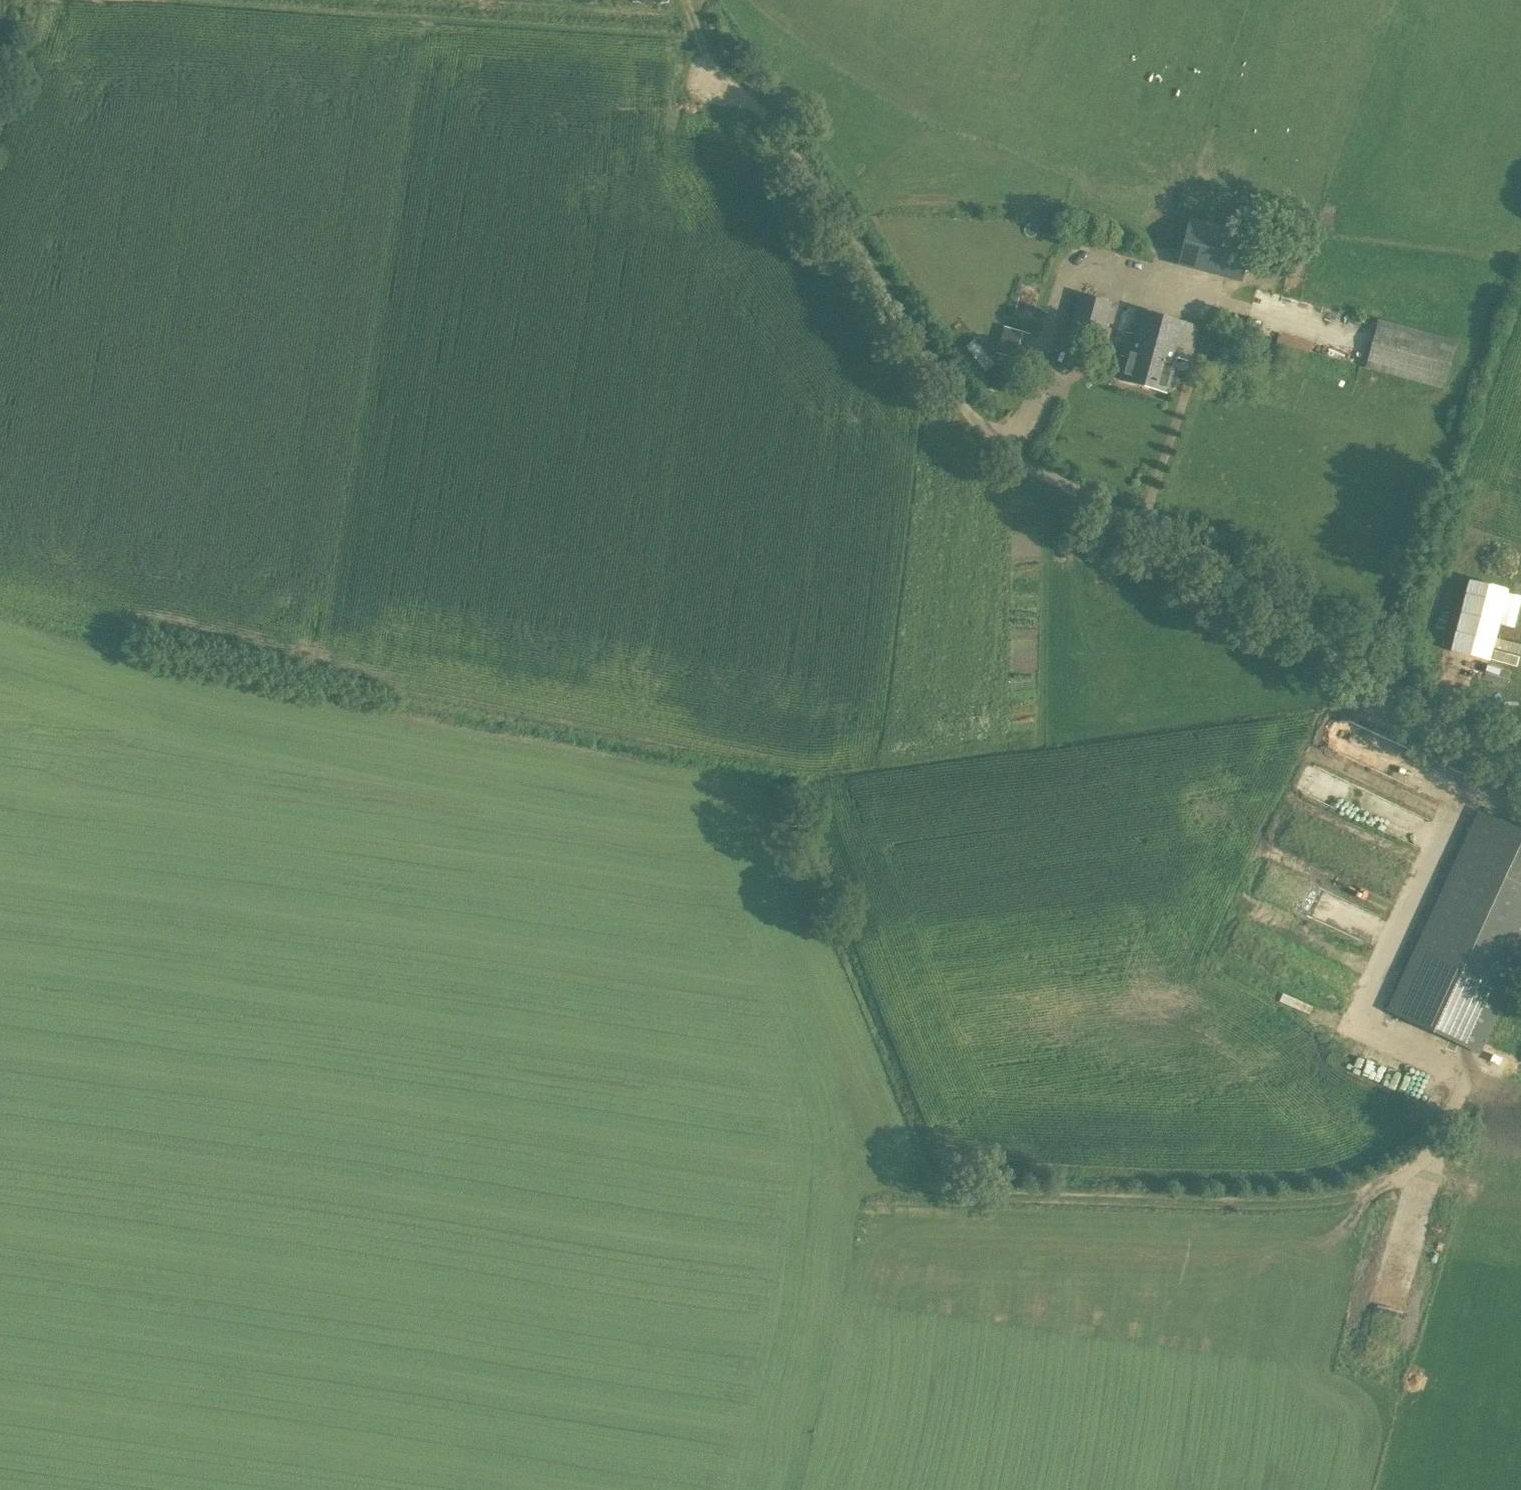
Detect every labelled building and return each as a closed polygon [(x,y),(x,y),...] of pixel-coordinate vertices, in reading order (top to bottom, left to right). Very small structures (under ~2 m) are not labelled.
[(1304,279),(1312,250),(1189,218),(1176,266),(1241,283),(1246,265),(1292,277),(1292,276),(1304,279)] [(1444,389),(1456,340),(1379,320),(1256,286),(1243,335),(1366,368),(1444,389)] [(1101,341),(1104,329),(1112,302),(1078,293),(1067,332),(1101,341)] [(1155,383),(1154,389),(1167,392),(1168,388),(1171,389),(1175,387),(1177,378),(1175,374),(1172,374),(1186,324),(1139,311),(1132,336),(1144,339),(1143,342),(1152,345),(1146,367),(1157,370),(1154,383),(1155,383)] [(999,354),(1015,359),(1022,361),(1030,335),(1004,327),(996,353),(999,354)] [(1228,357),(1232,340),(1211,335),(1205,358),(1207,359),(1204,370),(1213,372),(1218,354),(1228,357)] [(1120,379),(1154,389),(1155,383),(1154,383),(1157,370),(1146,367),(1152,345),(1143,342),(1144,339),(1132,336),(1120,379)] [(1481,813),(1390,1012),(1436,1034),(1466,970),(1509,990),(1520,964),(1520,832),(1481,813)]
